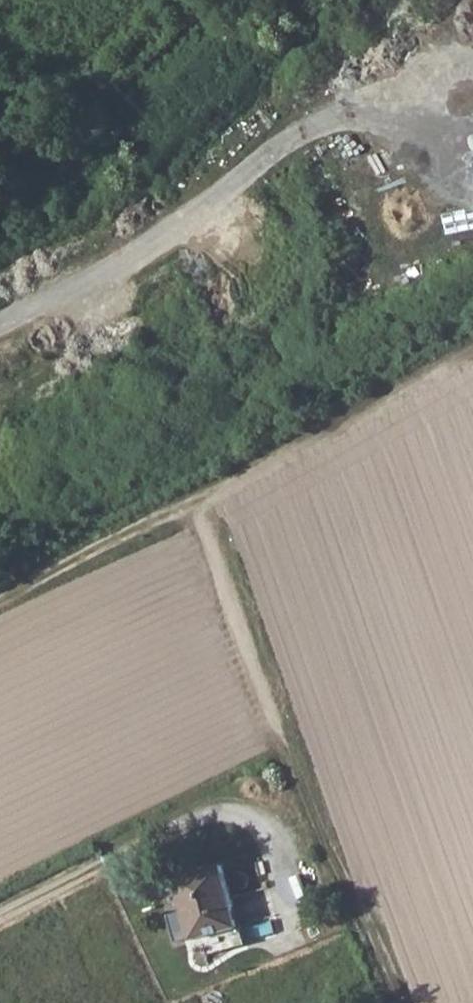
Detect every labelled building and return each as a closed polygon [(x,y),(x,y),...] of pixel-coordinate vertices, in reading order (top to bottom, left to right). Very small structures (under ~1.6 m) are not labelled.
[(171,912),(179,940),(237,924),(220,864),(177,876),(186,908),(171,912)]
